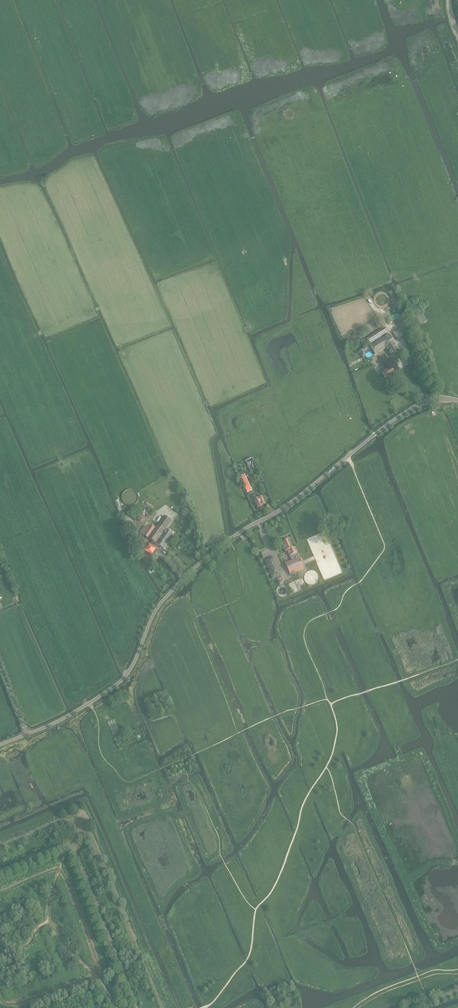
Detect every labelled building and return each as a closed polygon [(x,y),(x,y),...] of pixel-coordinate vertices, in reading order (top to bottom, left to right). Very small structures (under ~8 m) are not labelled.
[(391,316),(394,321),(401,317),(398,312),(391,316)] [(423,312),(416,315),(421,324),(428,321),(423,312)] [(401,319),(396,322),(399,328),(393,332),(397,339),(409,333),(401,319)] [(367,339),(370,343),(387,333),(384,328),(367,339)] [(394,355),(399,352),(394,344),(395,344),(388,334),(370,346),(375,355),(386,348),(391,357),(392,356),(393,356),(394,356),(394,355)] [(382,373),(385,379),(394,373),(391,368),(386,370),(382,373)] [(246,461),(250,472),(257,469),(252,458),(246,461)] [(242,480),(247,492),(252,490),(247,478),(245,475),(240,477),(242,480)] [(139,500),(139,499),(139,497),(138,496),(137,494),(136,493),(134,492),(132,492),(130,492),(129,492),(127,493),(126,494),(125,495),(124,496),(124,497),(124,499),(124,501),(124,502),(125,504),(126,505),(127,506),(128,507),(129,507),(131,507),(132,507),(134,507),(135,506),(136,505),(137,504),(138,503),(139,501),(139,500)] [(262,506),(265,504),(262,497),(259,498),(258,494),(251,497),(253,501),(254,501),(257,508),(262,506)] [(149,517),(153,513),(144,505),(133,517),(136,520),(137,520),(140,522),(146,515),(149,517)] [(156,544),(164,550),(174,536),(173,535),(174,533),(171,532),(170,533),(166,530),(171,521),(164,516),(156,528),(147,522),(140,533),(144,536),(148,539),(156,544)] [(290,557),(292,561),(299,558),(295,548),(293,549),(289,540),(282,543),(286,552),(288,552),(290,557)] [(152,555),(157,547),(149,543),(145,551),(152,555)] [(281,576),(274,560),(273,557),(264,561),(272,580),(281,576)] [(299,558),(292,561),(285,564),(290,575),(304,569),(299,558)]
